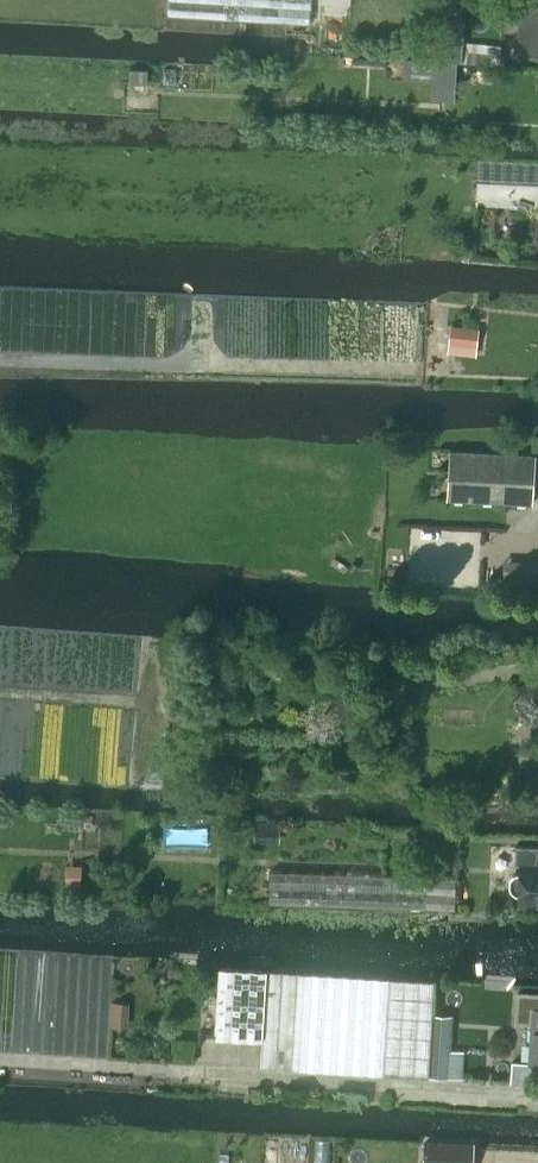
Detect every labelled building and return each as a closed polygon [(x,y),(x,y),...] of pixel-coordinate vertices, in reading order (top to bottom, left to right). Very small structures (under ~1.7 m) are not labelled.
[(167,16),(309,24),(311,0),(168,0),(167,16)] [(517,58),(537,60),(537,0),(521,0),(517,58)] [(500,66),(502,45),(462,42),(465,4),(433,2),(430,49),(405,47),(404,61),(457,63),(500,66)] [(454,101),(457,63),(404,61),(403,81),(431,83),(430,100),(454,101)] [(148,84),(148,70),(129,70),(128,84),(148,84)] [(450,327),(448,345),(476,349),(478,330),(450,327)] [(460,376),(461,363),(438,361),(437,374),(460,376)] [(532,504),(535,456),(450,452),(447,499),(532,504)] [(504,561),(503,587),(537,588),(537,562),(504,561)] [(513,711),(532,724),(537,722),(537,680),(537,679),(517,686),(513,711)] [(516,846),(515,866),(521,866),(520,873),(517,873),(513,875),(511,879),(511,889),(512,893),(516,895),(520,895),(519,905),(537,906),(537,847),(516,846)] [(270,872),(270,903),(455,911),(456,879),(270,872)] [(433,981),(267,971),(219,968),(215,1037),(263,1040),(261,1067),(427,1077),(428,1070),(429,1049),(433,981)] [(515,1022),(533,1023),(530,1063),(530,1064),(536,1064),(537,1064),(537,994),(517,992),(515,1022)] [(160,1044),(160,1026),(152,1026),(151,1044),(160,1044)] [(449,1051),(448,1071),(463,1072),(464,1052),(449,1051)] [(425,1143),(425,1144),(424,1162),(472,1162),(473,1146),(473,1145),(425,1142),(425,1143)]
